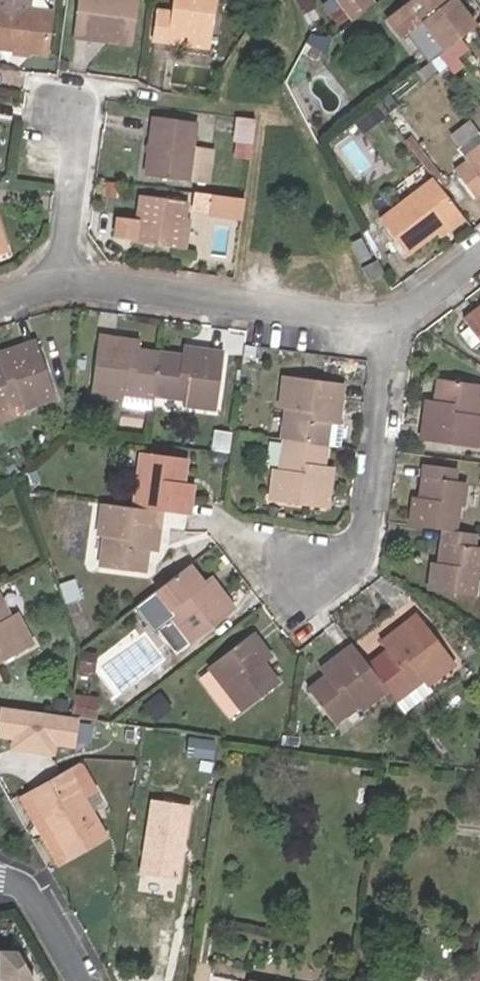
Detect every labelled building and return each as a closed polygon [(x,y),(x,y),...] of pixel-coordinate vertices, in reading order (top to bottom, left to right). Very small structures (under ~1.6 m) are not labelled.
[(22,0),(0,0),(0,7),(20,9),(22,0)] [(102,41),(127,44),(132,0),(74,0),(69,37),(85,39),(86,34),(103,36),(102,41)] [(210,12),(211,0),(170,0),(169,10),(153,8),(149,41),(198,46),(202,11),(210,12)] [(347,26),(370,8),(363,0),(335,0),(330,4),(347,26)] [(431,62),(468,32),(446,3),(432,13),(423,0),(410,0),(373,28),(388,48),(398,40),(408,32),(431,62)] [(22,52),(41,55),(47,13),(0,7),(0,50),(10,51),(11,46),(22,47),(22,52)] [(206,47),(210,12),(202,11),(198,46),(206,47)] [(431,62),(408,32),(398,40),(420,70),(431,62)] [(249,120),(234,118),(231,141),(246,143),(249,120)] [(192,125),(148,119),(141,177),(183,182),(188,147),(192,125)] [(188,147),(183,182),(205,185),(210,150),(188,147)] [(479,153),(479,150),(479,148),(457,164),(461,169),(479,153)] [(461,169),(448,179),(470,208),(479,200),(479,153),(461,169)] [(398,261),(430,237),(453,219),(426,185),(372,228),(398,261)] [(238,200),(205,196),(203,216),(235,220),(238,200)] [(177,250),(181,220),(183,204),(137,198),(135,221),(114,219),(112,239),(132,242),(132,244),(177,250)] [(435,242),(457,225),(453,219),(430,237),(435,242)] [(181,220),(177,250),(184,251),(187,220),(181,220)] [(358,263),(372,259),(365,235),(350,240),(358,263)] [(371,280),(387,273),(380,257),(363,264),(371,280)] [(465,323),(479,341),(479,311),(465,323)] [(115,393),(144,397),(145,394),(150,353),(129,350),(121,349),(121,340),(88,336),(80,396),(111,400),(113,400),(115,393)] [(11,400),(13,407),(46,395),(29,340),(0,350),(0,404),(11,400)] [(121,349),(129,350),(130,341),(121,340),(121,349)] [(180,356),(181,347),(173,346),(172,355),(180,356)] [(150,353),(145,394),(171,396),(170,406),(204,409),(211,350),(181,347),(180,356),(172,355),(150,353)] [(276,441),(315,446),(318,423),(319,414),(330,415),(334,383),(273,375),(269,407),(276,408),(273,441),(276,441)] [(424,412),(416,411),(411,444),(470,451),(475,418),(468,417),(471,387),(428,381),(425,403),(424,412)] [(111,407),(143,411),(144,397),(115,393),(113,400),(111,400),(111,407)] [(417,402),(416,411),(424,412),(425,403),(417,402)] [(319,414),(318,423),(329,425),(330,415),(319,414)] [(215,429),(213,448),(229,450),(232,431),(215,429)] [(313,465),(315,446),(276,441),(272,470),(264,470),(260,502),(319,509),(323,475),(312,474),(313,465)] [(153,513),(180,516),(181,501),(185,483),(175,482),(178,458),(133,452),(125,509),(153,513)] [(324,466),(313,465),(312,474),(323,475),(324,466)] [(400,527),(434,531),(439,532),(443,505),(458,507),(461,484),(447,482),(448,473),(416,468),(411,501),(404,499),(400,527)] [(125,509),(95,505),(91,536),(97,537),(92,568),(137,574),(139,551),(141,543),(148,544),(153,513),(125,509)] [(462,545),(463,535),(439,532),(434,531),(429,566),(423,565),(419,593),(465,599),(468,570),(473,571),(475,547),(462,545)] [(147,552),(148,544),(141,543),(139,551),(147,552)] [(180,564),(145,591),(165,616),(161,619),(182,645),(226,611),(205,585),(199,588),(194,582),(180,564)] [(67,601),(83,596),(77,577),(61,582),(67,601)] [(199,588),(205,585),(199,578),(194,582),(199,588)] [(145,591),(131,602),(151,627),(161,619),(165,616),(145,591)] [(0,597),(0,657),(32,641),(16,609),(9,614),(0,597)] [(377,693),(386,705),(413,685),(417,692),(446,670),(407,621),(378,642),(383,648),(376,654),(357,668),(377,693)] [(243,634),(199,667),(234,713),(270,685),(254,664),(262,658),(243,634)] [(383,648),(378,642),(371,647),(376,654),(383,648)] [(84,668),(87,649),(72,647),(69,666),(84,668)] [(351,713),(377,693),(357,668),(342,648),(316,667),(320,673),(314,678),(295,692),(321,726),(346,707),(351,713)] [(309,672),(314,678),(320,673),(316,667),(309,672)] [(413,685),(386,705),(395,717),(421,697),(417,692),(413,685)] [(65,694),(62,714),(88,718),(91,698),(65,694)] [(143,722),(158,710),(146,695),(131,707),(143,722)] [(100,723),(99,736),(136,741),(138,729),(100,723)] [(214,742),(190,738),(187,755),(211,759),(214,742)] [(69,771),(28,795),(65,858),(104,836),(69,771)] [(189,805),(152,799),(141,873),(178,879),(189,805)] [(18,951),(4,950),(3,980),(34,980),(18,951)]
